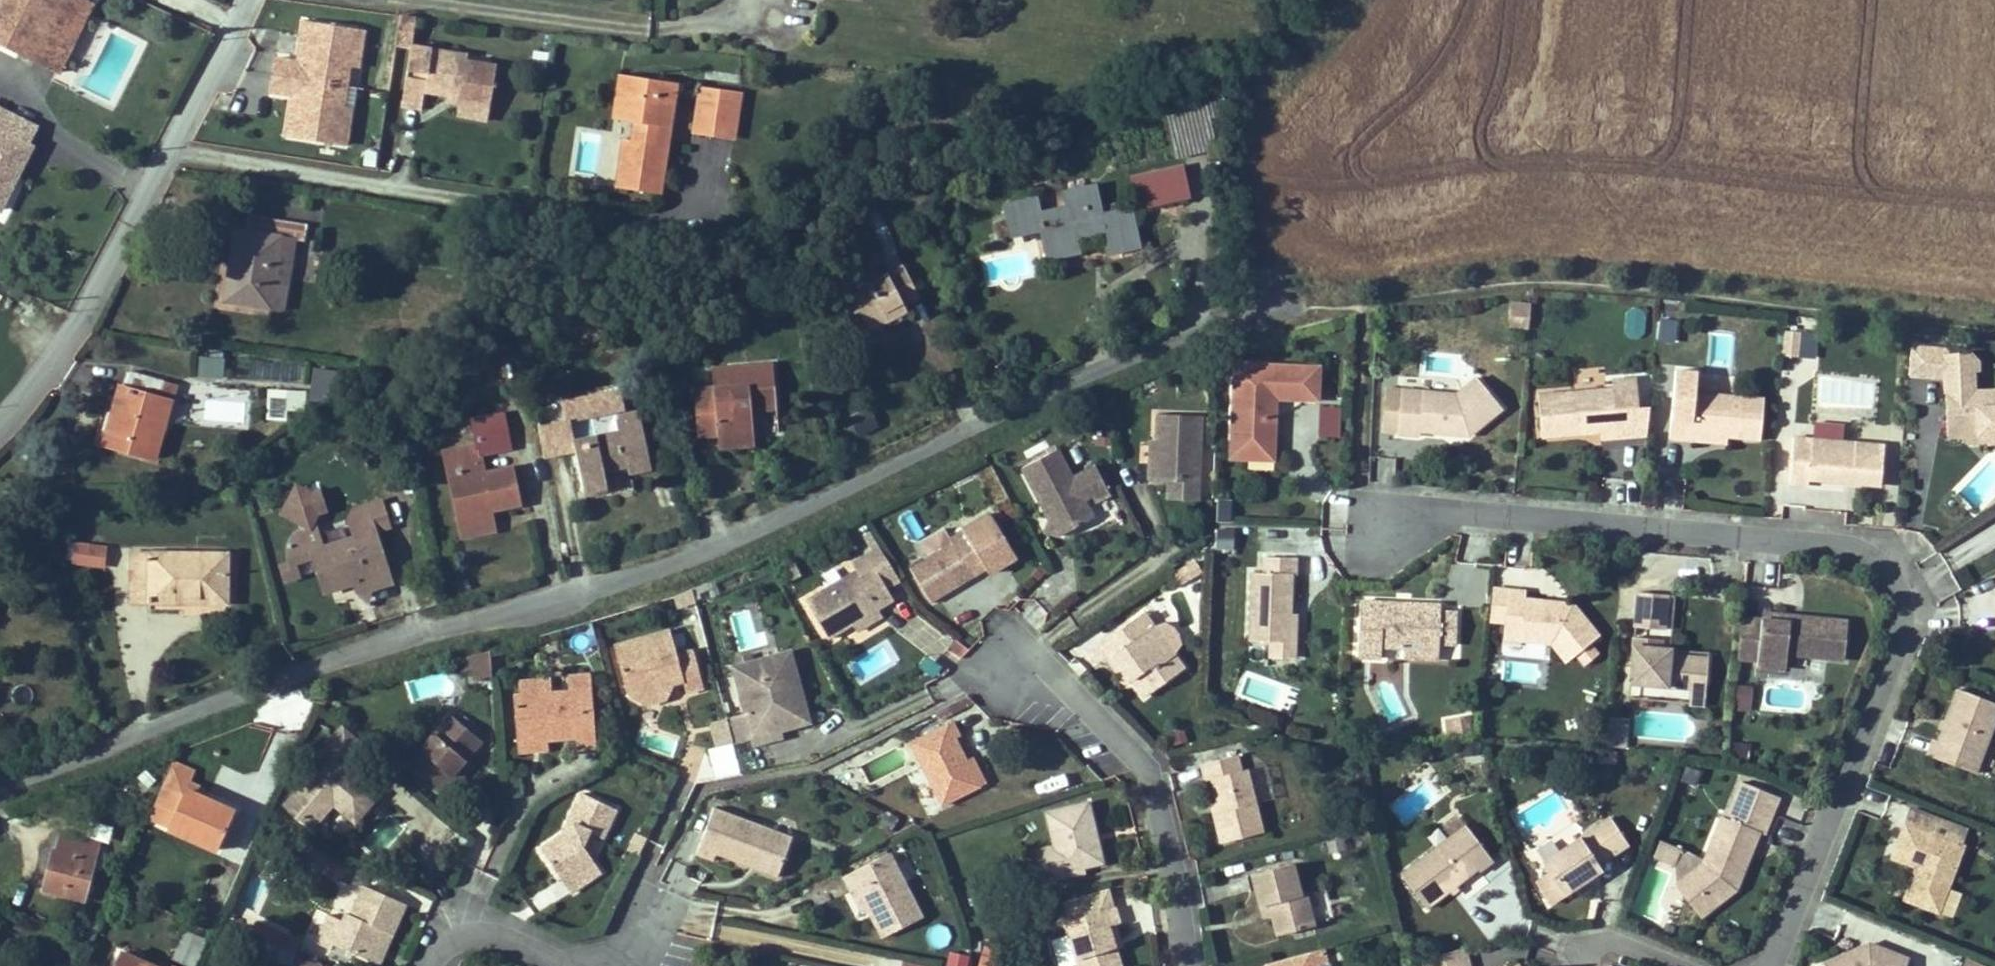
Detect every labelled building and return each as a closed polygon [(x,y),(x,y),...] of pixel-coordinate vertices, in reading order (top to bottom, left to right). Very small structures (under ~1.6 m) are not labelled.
[(62,0),(0,0),(0,44),(33,60),(62,0)] [(93,3),(92,3),(87,0),(62,0),(33,60),(59,73),(93,3)] [(489,109),(496,65),(467,60),(468,54),(412,45),(417,16),(401,15),(397,46),(411,48),(402,105),(421,109),(424,92),(448,96),(459,98),(458,104),(489,109)] [(336,122),(338,107),(346,64),(348,50),(351,50),(354,30),(354,28),(304,20),(298,56),(305,57),(304,62),(297,61),(275,58),(269,91),(292,95),(298,96),(297,101),(291,100),(285,136),(335,144),(335,142),(339,122),(336,122)] [(359,66),(365,32),(354,30),(351,50),(348,50),(346,64),(359,66)] [(544,74),(546,60),(533,58),(531,72),(544,74)] [(637,92),(640,77),(620,74),(618,89),(637,92)] [(659,193),(676,82),(640,77),(637,92),(618,89),(614,118),(639,122),(636,140),(624,139),(617,187),(659,193)] [(713,134),(720,89),(701,86),(694,131),(713,134)] [(734,138),(741,92),(720,89),(713,134),(734,138)] [(1225,109),(1222,95),(1205,99),(1208,113),(1225,109)] [(1216,146),(1208,113),(1205,99),(1164,108),(1175,156),(1216,146)] [(487,120),(489,109),(458,104),(457,116),(487,120)] [(346,144),(352,109),(338,107),(336,122),(339,122),(335,142),(346,144)] [(32,147),(29,145),(20,141),(29,124),(0,110),(0,207),(12,183),(13,184),(32,147)] [(854,134),(855,121),(839,120),(839,133),(854,134)] [(29,145),(38,129),(29,124),(20,141),(29,145)] [(374,166),(376,152),(366,151),(364,164),(374,166)] [(1189,197),(1183,166),(1131,178),(1137,209),(1189,197)] [(13,184),(12,183),(0,207),(0,210),(13,184)] [(1075,237),(1103,231),(1108,253),(1139,246),(1131,208),(1101,215),(1094,185),(1064,192),(1067,206),(1040,212),(1036,198),(1005,205),(1008,219),(1010,226),(997,229),(999,238),(1041,229),(1048,258),(1079,251),(1075,237)] [(272,286),(280,237),(294,239),(305,241),(308,224),(253,215),(250,232),(236,230),(229,272),(232,272),(228,300),(269,307),(269,309),(283,311),(287,288),(272,286)] [(1010,226),(1008,219),(995,222),(997,229),(1010,226)] [(680,246),(681,240),(654,236),(653,242),(680,246)] [(287,288),(294,239),(280,237),(272,286),(287,288)] [(903,267),(897,255),(883,263),(889,274),(903,267)] [(903,303),(919,295),(904,266),(903,267),(889,274),(838,300),(847,317),(858,311),(867,329),(887,319),(906,309),(903,303)] [(553,314),(549,302),(540,305),(543,317),(553,314)] [(1528,327),(1530,306),(1512,305),(1510,325),(1528,327)] [(891,326),(910,316),(906,309),(887,319),(891,326)] [(1677,333),(1679,318),(1662,316),(1660,331),(1677,333)] [(1798,357),(1800,332),(1785,330),(1783,355),(1798,357)] [(1928,358),(1929,348),(1911,346),(1909,374),(1933,377),(1934,370),(1928,358)] [(1973,371),(1978,371),(1977,359),(1969,352),(1967,352),(1963,357),(1958,353),(1947,353),(1947,350),(1929,348),(1928,358),(1934,370),(1933,377),(1945,378),(1946,408),(1950,408),(1950,415),(1947,420),(1947,437),(1961,436),(1966,432),(1977,431),(1982,436),(1994,435),(1994,390),(1974,391),(1973,371)] [(222,377),(223,359),(200,357),(199,375),(222,377)] [(1276,399),(1277,365),(1234,363),(1230,459),(1254,460),(1258,446),(1274,447),(1275,418),(1270,411),(1270,398),(1276,399)] [(751,410),(776,407),(772,364),(712,370),(713,386),(693,388),(698,437),(718,435),(718,437),(753,434),(751,410)] [(1301,400),(1303,366),(1277,365),(1276,399),(1301,400)] [(1318,400),(1319,366),(1303,366),(1301,400),(1318,400)] [(340,389),(343,373),(316,369),(312,398),(327,400),(340,392),(340,389)] [(154,458),(171,400),(160,397),(165,380),(130,370),(125,386),(120,385),(116,401),(119,402),(117,408),(114,407),(106,434),(122,438),(119,448),(154,458)] [(356,384),(357,375),(343,373),(340,389),(356,384)] [(1760,440),(1764,399),(1733,396),(1735,376),(1710,374),(1708,394),(1694,392),(1693,400),(1672,399),(1669,438),(1691,440),(1692,433),(1760,440)] [(1468,436),(1502,408),(1476,377),(1456,394),(1423,391),(1421,404),(1400,401),(1397,433),(1419,436),(1420,431),(1450,434),(1451,429),(1457,430),(1461,435),(1468,436)] [(1615,387),(1619,438),(1646,435),(1643,405),(1634,406),(1631,378),(1614,379),(1615,387)] [(1153,379),(1142,384),(1147,396),(1158,391),(1153,379)] [(171,400),(176,384),(165,380),(160,397),(171,400)] [(1421,404),(1423,391),(1385,387),(1381,431),(1398,432),(1400,401),(1421,404)] [(1619,438),(1615,387),(1538,394),(1542,437),(1577,434),(1577,429),(1583,429),(1583,434),(1600,432),(1601,439),(1619,438)] [(623,411),(619,389),(564,400),(569,422),(623,411)] [(300,408),(301,397),(271,396),(270,416),(285,417),(286,407),(300,408)] [(435,408),(433,397),(416,400),(418,411),(435,408)] [(876,427),(868,409),(850,418),(858,435),(876,427)] [(651,467),(640,412),(618,417),(621,432),(573,442),(583,491),(607,486),(603,469),(628,464),(629,472),(651,467)] [(521,504),(513,467),(484,473),(480,454),(509,448),(505,430),(508,430),(505,414),(472,419),(477,445),(442,452),(456,517),(491,510),(521,504)] [(1198,482),(1201,416),(1157,414),(1155,441),(1154,464),(1149,464),(1148,480),(1170,481),(1198,482)] [(1076,418),(1064,423),(1068,434),(1080,429),(1076,418)] [(1982,436),(1977,431),(1966,432),(1961,436),(1966,441),(1994,440),(1994,435),(1982,436)] [(1725,444),(1726,437),(1692,433),(1691,440),(1725,444)] [(119,448),(122,438),(106,434),(103,443),(119,448)] [(754,444),(753,434),(718,437),(719,447),(754,444)] [(1097,436),(1096,445),(1111,445),(1111,437),(1097,436)] [(1880,485),(1884,445),(1793,437),(1789,483),(1808,485),(1808,479),(1837,481),(1837,477),(1844,477),(1844,482),(1880,485)] [(1274,460),(1274,447),(1258,446),(1254,460),(1274,460)] [(1072,478),(1057,449),(1022,468),(1050,519),(1075,527),(1093,517),(1083,500),(1091,495),(1095,502),(1110,494),(1095,466),(1072,478)] [(1372,483),(1392,484),(1394,458),(1373,457),(1372,483)] [(1197,500),(1198,482),(1170,481),(1169,499),(1197,500)] [(392,582),(375,531),(375,530),(354,537),(322,547),(314,519),(317,512),(327,509),(321,490),(311,493),(296,485),(282,513),(301,522),(302,528),(295,532),(291,538),(288,545),(287,554),(290,563),(290,564),(296,562),(313,556),(325,591),(344,585),(341,575),(351,572),(354,582),(358,593),(371,589),(392,582)] [(608,492),(607,486),(583,491),(585,496),(608,492)] [(390,526),(382,500),(353,509),(348,518),(354,537),(375,530),(375,531),(390,526)] [(1016,516),(1010,502),(1000,507),(1006,521),(1016,516)] [(1229,520),(1230,505),(1217,504),(1217,520),(1229,520)] [(495,530),(491,510),(456,517),(460,538),(495,530)] [(974,577),(964,561),(976,553),(986,570),(988,573),(1014,558),(1002,538),(1004,536),(990,513),(949,537),(952,542),(909,568),(930,603),(974,577)] [(1075,527),(1050,519),(1045,531),(1059,536),(1075,527)] [(1233,548),(1233,530),(1218,529),(1217,548),(1233,548)] [(899,579),(871,533),(865,536),(874,552),(853,565),(856,570),(858,575),(873,566),(886,587),(899,579)] [(101,565),(104,547),(77,544),(74,562),(101,565)] [(226,599),(227,554),(133,553),(132,593),(149,594),(149,596),(200,597),(200,602),(226,602),(226,599)] [(986,570),(976,553),(964,561),(974,577),(986,570)] [(238,571),(238,554),(227,554),(226,599),(235,599),(236,570),(238,571)] [(1290,613),(1292,575),(1296,575),(1296,558),(1264,556),(1263,572),(1252,572),(1249,640),(1270,641),(1289,642),(1290,613)] [(1928,558),(1926,593),(1949,594),(1951,559),(1928,558)] [(1202,571),(1196,561),(1185,567),(1190,577),(1202,571)] [(301,575),(296,562),(290,564),(290,563),(279,566),(284,581),(301,575)] [(799,575),(793,563),(789,566),(787,571),(791,580),(799,575)] [(893,599),(886,587),(873,566),(858,575),(856,570),(805,601),(827,638),(852,624),(877,608),(893,599)] [(1038,580),(1046,572),(1041,566),(1032,574),(1038,580)] [(1190,577),(1185,567),(1173,574),(1179,584),(1190,577)] [(354,582),(351,572),(341,575),(344,585),(354,582)] [(468,587),(466,580),(459,581),(460,589),(468,587)] [(1598,636),(1572,603),(1559,602),(1559,607),(1551,606),(1552,601),(1525,599),(1525,591),(1493,588),(1490,620),(1505,622),(1503,639),(1551,643),(1566,662),(1576,654),(1584,665),(1597,654),(1589,643),(1598,636)] [(369,603),(371,589),(358,593),(369,603)] [(695,601),(692,589),(676,596),(679,606),(695,601)] [(1665,629),(1668,594),(1638,592),(1635,627),(1665,629)] [(1456,644),(1457,612),(1440,611),(1440,604),(1408,603),(1408,609),(1399,608),(1400,603),(1360,601),(1357,657),(1380,658),(1381,646),(1404,647),(1404,642),(1439,643),(1456,644)] [(856,630),(881,615),(877,608),(852,624),(856,630)] [(1174,654),(1180,645),(1179,636),(1172,627),(1165,623),(1154,626),(1144,612),(1099,644),(1109,658),(1114,655),(1132,680),(1145,697),(1185,668),(1174,654)] [(1801,623),(1801,616),(1762,612),(1761,619),(1801,623)] [(1295,656),(1296,614),(1290,613),(1289,642),(1270,641),(1270,655),(1295,656)] [(1844,660),(1848,621),(1801,616),(1801,623),(1741,617),(1738,658),(1757,660),(1757,666),(1785,669),(1787,654),(1844,660)] [(704,687),(693,651),(677,656),(670,630),(614,646),(627,692),(643,702),(650,691),(665,699),(673,684),(671,678),(681,675),(683,681),(686,692),(704,687)] [(1706,680),(1708,659),(1670,655),(1670,649),(1661,648),(1662,639),(1634,636),(1630,683),(1690,688),(1691,679),(1706,680)] [(969,650),(956,640),(948,650),(961,658),(969,650)] [(1438,655),(1439,643),(1404,642),(1404,647),(1404,654),(1438,655)] [(882,643),(851,663),(863,681),(894,661),(882,643)] [(492,676),(490,650),(460,658),(463,669),(472,666),(476,677),(492,676)] [(799,724),(785,673),(794,670),(789,652),(752,662),(750,654),(736,658),(738,666),(734,667),(746,713),(727,718),(734,742),(753,737),(754,742),(771,738),(769,732),(778,730),(799,724)] [(1132,680),(1114,655),(1109,658),(1127,684),(1132,680)] [(809,721),(794,670),(785,673),(799,724),(809,721)] [(596,744),(591,675),(568,676),(569,691),(552,692),(519,695),(513,695),(516,741),(548,739),(576,737),(577,745),(596,744)] [(683,681),(681,675),(671,678),(673,684),(683,681)] [(552,692),(551,679),(518,681),(519,695),(552,692)] [(1750,704),(1752,686),(1738,685),(1736,703),(1750,704)] [(1994,720),(1994,703),(1958,689),(1938,742),(1932,740),(1927,755),(1975,773),(1994,720)] [(665,699),(650,691),(643,702),(647,704),(665,699)] [(940,719),(974,702),(967,695),(936,711),(940,719)] [(466,759),(482,740),(451,714),(409,762),(447,795),(458,781),(451,775),(466,759)] [(734,742),(727,718),(712,722),(718,746),(734,742)] [(1471,730),(1469,718),(1450,721),(1452,734),(1471,730)] [(967,761),(955,738),(960,736),(952,721),(910,742),(942,805),(979,786),(979,785),(967,761)] [(378,794),(348,769),(368,746),(343,725),(323,749),(328,754),(286,804),(313,827),(328,809),(324,806),(330,799),(333,803),(355,821),(378,794)] [(780,736),(778,730),(769,732),(771,738),(780,736)] [(1187,741),(1184,730),(1169,734),(1172,745),(1187,741)] [(1615,749),(1616,736),(1607,735),(1606,748),(1615,749)] [(549,749),(548,739),(516,741),(517,751),(549,749)] [(1476,751),(1475,741),(1462,744),(1464,753),(1476,751)] [(1748,760),(1749,746),(1734,744),(1733,759),(1748,760)] [(390,765),(386,763),(370,748),(366,753),(385,770),(390,765)] [(1615,764),(1616,752),(1601,751),(1600,762),(1615,764)] [(1261,833),(1246,770),(1240,771),(1236,755),(1202,764),(1206,781),(1212,779),(1220,811),(1214,813),(1221,843),(1261,833)] [(458,781),(472,765),(466,759),(451,775),(458,781)] [(983,782),(971,759),(967,761),(979,785),(983,782)] [(190,783),(195,772),(172,762),(164,780),(202,797),(205,790),(190,783)] [(156,780),(146,770),(139,777),(149,787),(156,780)] [(521,791),(519,774),(507,779),(509,796),(521,791)] [(234,811),(202,797),(164,780),(147,819),(217,850),(234,811)] [(1763,834),(1779,797),(1741,781),(1727,818),(1722,816),(1705,858),(1704,861),(1691,870),(1702,884),(1696,889),(1710,908),(1736,889),(1738,882),(1734,880),(1737,872),(1742,873),(1759,832),(1763,834)] [(603,838),(616,809),(582,793),(568,821),(573,824),(567,837),(562,834),(540,849),(562,881),(563,881),(580,870),(587,881),(601,872),(582,845),(589,831),(603,838)] [(328,809),(333,803),(330,799),(324,806),(328,809)] [(1220,811),(1218,801),(1211,803),(1214,813),(1220,811)] [(1102,862),(1089,803),(1046,813),(1054,846),(1031,851),(1038,882),(1062,876),(1061,872),(1082,867),(1102,862)] [(792,836),(714,807),(696,854),(713,861),(716,854),(748,866),(750,861),(757,864),(756,869),(777,877),(792,836)] [(1962,846),(1934,835),(1940,820),(1910,808),(1891,857),(1916,867),(1921,869),(1919,874),(1914,873),(1904,899),(1938,912),(1963,846),(1962,846)] [(890,831),(898,817),(886,811),(879,825),(890,831)] [(1598,864),(1628,844),(1610,817),(1542,862),(1550,873),(1536,883),(1550,904),(1590,877),(1587,873),(1592,870),(1595,874),(1601,869),(1598,864)] [(1968,830),(1940,820),(1934,835),(1962,846),(1968,830)] [(567,837),(573,824),(568,821),(562,834),(567,837)] [(1479,871),(1492,860),(1466,825),(1401,875),(1426,908),(1477,869),(1479,871)] [(272,830),(264,827),(260,836),(268,840),(272,830)] [(639,855),(647,838),(638,833),(629,851),(639,855)] [(83,899),(98,844),(61,834),(57,850),(54,849),(44,889),(83,899)] [(1662,859),(1668,843),(1660,840),(1654,856),(1662,859)] [(1704,861),(1705,858),(1668,843),(1662,859),(1675,865),(1674,883),(1700,916),(1710,908),(1696,889),(1702,884),(1691,870),(1704,861)] [(922,917),(889,853),(888,854),(880,857),(844,876),(852,891),(858,888),(865,902),(868,900),(871,906),(868,908),(869,909),(883,937),(922,917)] [(1300,894),(1292,863),(1256,873),(1260,887),(1255,888),(1256,890),(1260,906),(1262,906),(1269,904),(1272,916),(1277,935),(1314,926),(1305,893),(1300,894)] [(1062,876),(1083,872),(1082,867),(1061,872),(1062,876)] [(587,881),(580,870),(563,881),(571,892),(587,881)] [(1738,882),(1742,873),(1737,872),(1734,880),(1738,882)] [(1260,887),(1256,873),(1246,875),(1250,891),(1256,890),(1255,888),(1260,887)] [(406,904),(364,885),(351,915),(346,913),(343,920),(329,914),(316,942),(331,949),(334,943),(354,952),(370,960),(383,931),(392,935),(406,904)] [(1114,907),(1108,887),(1063,900),(1069,920),(1114,907)] [(865,902),(858,888),(852,891),(862,912),(869,909),(868,908),(871,906),(868,900),(865,902)] [(990,904),(985,888),(971,893),(977,908),(990,904)] [(1272,916),(1269,904),(1262,906),(1265,917),(1272,916)] [(343,920),(346,913),(332,906),(329,914),(343,920)] [(1108,926),(1114,924),(1119,923),(1114,907),(1069,920),(1064,922),(1077,965),(1121,965),(1115,947),(1108,926)] [(266,941),(271,928),(258,922),(252,935),(262,939),(266,941)] [(1121,946),(1114,924),(1108,926),(1115,947),(1121,946)] [(300,941),(271,928),(266,941),(273,944),(274,944),(294,953),(300,941)] [(379,964),(392,935),(383,931),(370,960),(379,964)] [(269,953),(273,944),(266,941),(262,939),(258,948),(269,953)] [(995,963),(1000,943),(986,939),(980,959),(995,963)] [(354,952),(334,943),(331,949),(351,958),(354,952)] [(1909,959),(1869,943),(1863,946),(1861,952),(1855,949),(1824,963),(1825,965),(1906,965),(1909,959)] [(294,965),(298,955),(294,953),(274,944),(269,954),(294,965)] [(1324,948),(1311,952),(1315,965),(1316,965),(1327,963),(1324,948)] [(1462,948),(1423,958),(1425,965),(1467,965),(1462,948)] [(120,952),(114,965),(151,965),(120,952)] [(1311,952),(1266,963),(1267,965),(1315,965),(1311,952)] [(298,955),(294,965),(293,965),(323,965),(298,955)] [(963,958),(949,955),(947,963),(960,965),(961,965),(963,958)]
